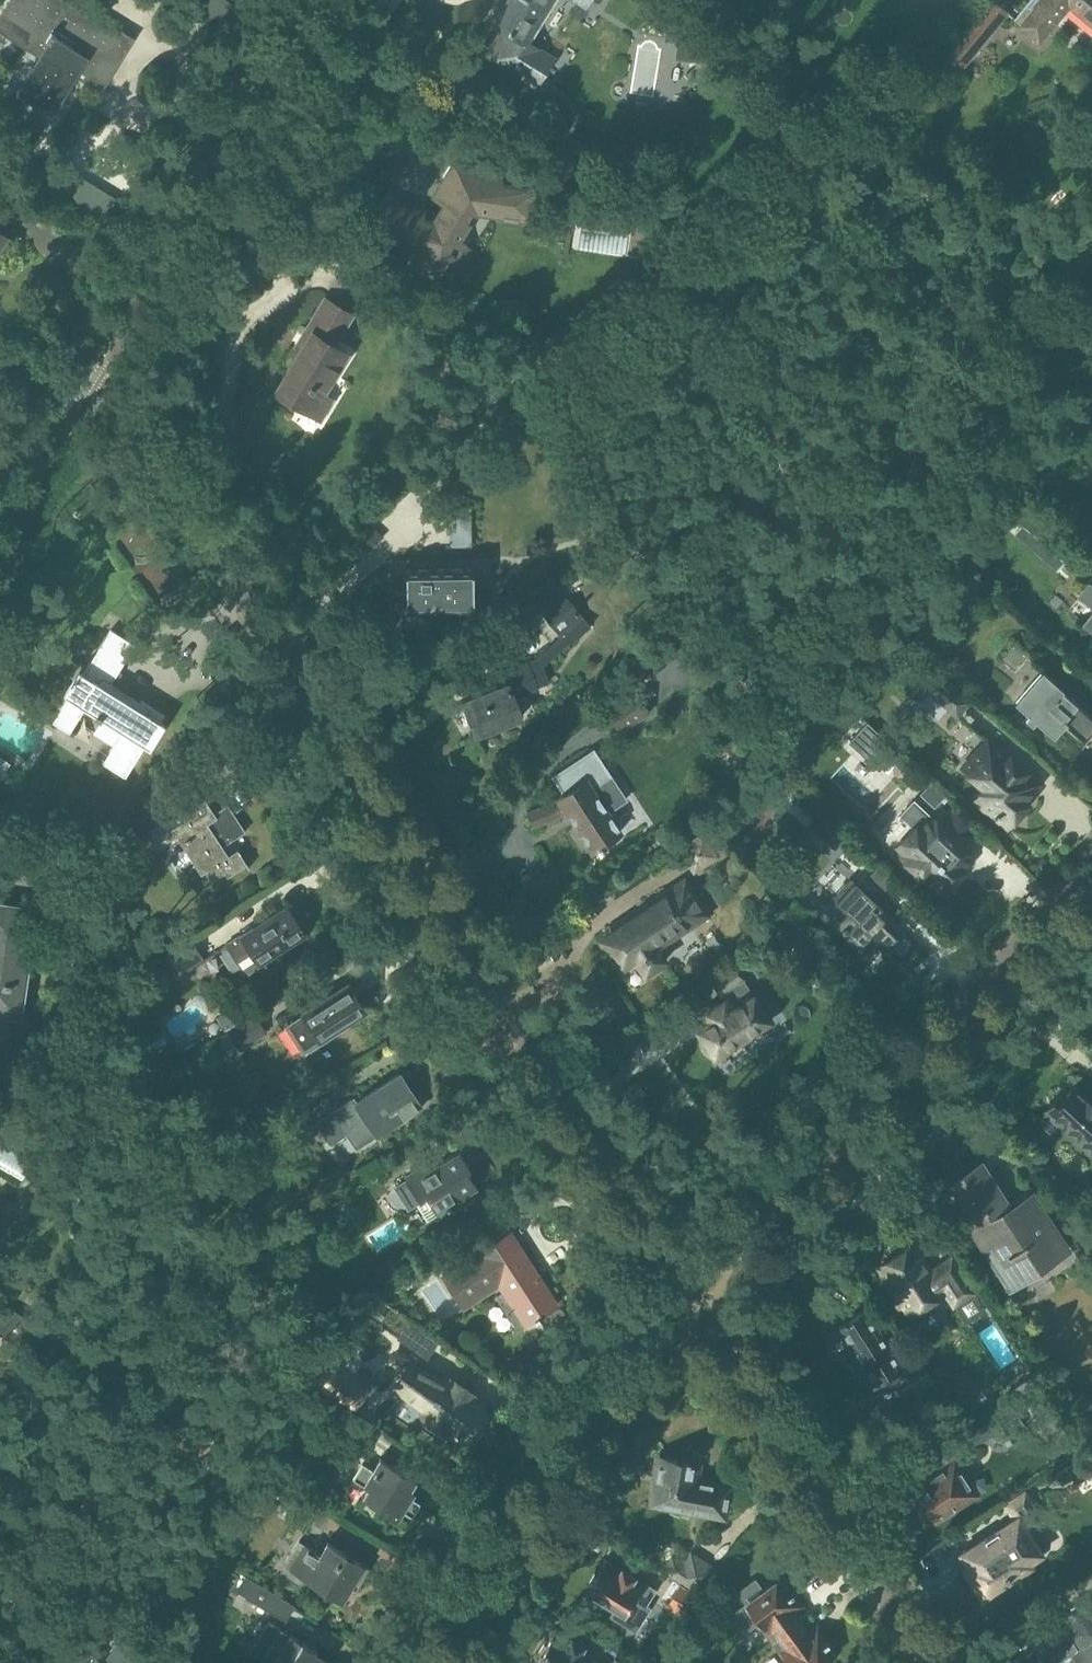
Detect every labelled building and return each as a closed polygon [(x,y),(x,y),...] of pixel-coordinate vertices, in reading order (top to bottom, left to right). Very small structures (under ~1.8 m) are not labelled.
[(39,56),(16,93),(52,115),(82,67),(107,83),(135,38),(101,17),(99,20),(66,0),(9,0),(0,14),(0,32),(39,56)] [(502,27),(484,55),(537,88),(557,56),(543,47),(542,49),(529,41),(554,0),(501,0),(499,2),(505,6),(494,23),(502,27)] [(586,9),(592,0),(572,0),(586,9)] [(1012,12),(997,0),(992,0),(949,52),(967,67),(1012,12)] [(1017,18),(1022,22),(1019,26),(1041,44),(1071,9),(1091,27),(1091,0),(1033,0),(1017,18)] [(714,64),(720,32),(682,26),(676,58),(714,64)] [(501,173),(482,170),(480,182),(477,182),(476,180),(476,178),(474,176),(473,174),(471,172),(469,171),(467,170),(464,170),(462,170),(460,170),(458,171),(455,172),(454,174),(452,176),(451,178),(450,180),(450,182),(450,185),(450,187),(451,189),(452,191),(453,193),(452,194),(449,192),(444,201),(447,203),(434,224),(418,220),(419,215),(378,205),(370,236),(419,249),(411,261),(435,276),(448,255),(460,263),(468,250),(456,242),(476,210),(527,218),(528,214),(532,215),(535,195),(531,194),(531,190),(499,185),(501,173)] [(303,334),(308,338),(275,392),(323,421),(336,399),(327,393),(352,353),(337,344),(354,317),(325,298),(303,334)] [(1034,511),(1017,530),(1062,570),(1079,551),(1034,511)] [(473,568),(406,568),(407,610),(474,609),(473,568)] [(503,672),(507,684),(464,701),(477,734),(523,716),(516,697),(539,688),(538,687),(550,682),(544,665),(569,643),(569,644),(591,625),(568,598),(546,616),(563,636),(536,659),(503,672)] [(70,694),(53,721),(70,732),(86,707),(123,730),(107,755),(103,762),(125,777),(130,769),(164,715),(142,701),(141,701),(111,682),(132,649),(135,644),(111,629),(108,634),(77,682),(79,683),(72,695),(70,694)] [(654,640),(641,656),(658,670),(671,655),(654,640)] [(1054,736),(1065,723),(1084,739),(1091,730),(1091,716),(1062,690),(1064,689),(1042,670),(1015,702),(1029,714),(1026,718),(1032,724),(1036,720),(1054,736)] [(931,694),(922,704),(939,718),(947,708),(958,717),(971,700),(936,671),(922,687),(931,694)] [(635,688),(605,708),(621,733),(652,713),(635,688)] [(897,748),(878,729),(857,751),(877,770),(897,748)] [(1039,791),(1036,789),(1043,781),(987,734),(959,768),(983,788),(972,801),(1009,833),(1035,801),(1032,799),(1039,791)] [(558,799),(559,800),(529,812),(534,825),(567,812),(592,850),(598,846),(600,849),(603,847),(601,844),(621,831),(608,811),(626,799),(594,749),(553,776),(566,794),(558,799)] [(913,774),(867,824),(944,898),(993,845),(913,774)] [(181,841),(201,873),(205,870),(211,880),(225,871),(228,875),(247,863),(238,848),(228,854),(223,846),(246,831),(234,812),(220,821),(205,798),(181,814),(184,819),(177,824),(171,815),(148,829),(163,853),(181,841)] [(703,833),(679,849),(694,872),(718,856),(703,833)] [(852,942),(852,943),(865,954),(866,954),(867,954),(868,953),(870,950),(871,949),(870,948),(870,947),(875,941),(885,950),(886,951),(887,951),(888,951),(889,950),(898,941),(898,940),(899,939),(899,937),(898,936),(887,926),(893,919),(894,918),(894,917),(893,916),(891,914),(883,906),(861,886),(854,880),(853,879),(852,878),(850,878),(849,879),(834,896),(833,897),(833,898),(834,899),(844,909),(837,917),(835,916),(834,916),(833,917),(832,918),(832,920),(833,921),(844,931),(846,931),(847,930),(849,932),(847,934),(847,936),(848,938),(849,938),(850,939),(851,938),(853,940),(852,942)] [(667,960),(659,948),(709,915),(686,880),(664,894),(666,896),(600,940),(620,970),(634,960),(644,975),(667,960)] [(287,905),(240,936),(227,944),(242,968),(255,960),(257,963),(304,932),(287,905)] [(17,1014),(32,912),(0,907),(0,1012),(17,1014)] [(787,952),(803,936),(788,920),(772,937),(787,952)] [(737,965),(714,980),(726,999),(705,1012),(711,1021),(697,1029),(703,1038),(705,1046),(709,1052),(714,1056),(726,1049),(732,1058),(747,1049),(741,1039),(771,1021),(737,965)] [(302,1013),(303,1014),(284,1026),(300,1051),(364,1010),(347,984),(302,1013)] [(218,1037),(228,1051),(237,1045),(241,1051),(268,1033),(254,1013),(218,1037)] [(345,1110),(342,1104),(316,1121),(331,1145),(357,1128),(355,1126),(365,1120),(376,1137),(422,1107),(400,1073),(354,1103),(355,1104),(345,1110)] [(1038,1120),(1056,1137),(1065,1127),(1091,1153),(1091,1103),(1076,1088),(1072,1092),(1066,1087),(1046,1109),(1047,1111),(1038,1120)] [(408,1208),(420,1201),(426,1197),(436,1214),(447,1207),(448,1209),(451,1207),(454,1212),(468,1203),(464,1196),(478,1188),(467,1170),(471,1168),(459,1150),(433,1167),(428,1160),(404,1175),(406,1179),(394,1186),(408,1208)] [(1006,1212),(978,1167),(947,1187),(1013,1288),(1068,1253),(1031,1196),(1006,1212)] [(494,1279),(503,1292),(496,1296),(518,1330),(558,1304),(520,1244),(510,1250),(502,1237),(442,1275),(463,1308),(487,1293),(483,1286),(494,1279)] [(911,1313),(912,1312),(918,1320),(935,1309),(930,1301),(944,1292),(954,1308),(956,1306),(967,1322),(986,1310),(974,1291),(952,1258),(929,1273),(924,1266),(925,1265),(913,1245),(880,1266),(886,1275),(881,1278),(899,1304),(903,1302),(911,1313)] [(428,1261),(410,1273),(417,1283),(435,1271),(428,1261)] [(50,1363),(64,1339),(0,1300),(0,1332),(50,1363)] [(839,1326),(852,1346),(844,1351),(868,1388),(904,1365),(893,1347),(889,1349),(864,1310),(839,1326)] [(399,1335),(427,1355),(437,1341),(408,1322),(399,1335)] [(306,1375),(339,1397),(349,1380),(317,1359),(306,1375)] [(453,1435),(454,1433),(458,1436),(473,1437),(488,1415),(482,1400),(478,1398),(479,1396),(448,1376),(445,1380),(418,1364),(415,1368),(409,1365),(398,1382),(403,1386),(401,1390),(425,1410),(422,1414),(453,1435)] [(1000,1412),(977,1427),(985,1438),(998,1430),(1004,1439),(1007,1444),(1017,1437),(1014,1431),(1026,1423),(1014,1403),(1000,1412)] [(350,1429),(375,1445),(384,1430),(359,1414),(350,1429)] [(934,1473),(913,1487),(935,1520),(978,1491),(957,1459),(970,1450),(961,1438),(926,1460),(934,1473)] [(1056,1470),(1062,1480),(1074,1473),(1078,1479),(1091,1470),(1091,1456),(1087,1449),(1056,1470)] [(699,1462),(660,1456),(652,1503),(724,1516),(730,1485),(696,1479),(699,1462)] [(353,1478),(367,1487),(362,1496),(398,1518),(402,1511),(412,1517),(421,1503),(411,1497),(415,1491),(410,1488),(416,1479),(380,1457),(373,1468),(363,1462),(353,1478)] [(1013,1516),(956,1553),(963,1564),(959,1567),(980,1599),(1045,1558),(1027,1529),(1043,1519),(1024,1490),(1004,1502),(1013,1516)] [(300,1541),(284,1566),(342,1601),(351,1586),(357,1590),(371,1567),(327,1540),(319,1552),(300,1541)] [(661,1571),(681,1584),(681,1585),(699,1596),(700,1594),(703,1595),(723,1571),(691,1550),(684,1561),(672,1553),(661,1571)] [(605,1562),(588,1590),(613,1606),(608,1614),(633,1630),(648,1605),(644,1603),(649,1595),(653,1588),(645,1583),(617,1566),(616,1568),(605,1562)] [(723,1571),(703,1595),(713,1602),(731,1576),(723,1571)] [(236,1590),(286,1621),(296,1605),(246,1575),(236,1590)] [(745,1603),(736,1610),(745,1623),(749,1628),(758,1621),(763,1628),(762,1629),(772,1644),(799,1624),(790,1611),(803,1602),(785,1577),(767,1590),(757,1577),(737,1591),(745,1603)] [(699,1596),(681,1585),(667,1606),(686,1618),(699,1596)] [(1032,1637),(1048,1661),(1067,1649),(1076,1662),(1091,1662),(1091,1599),(1059,1620),(1032,1637)] [(269,1662),(327,1662),(316,1655),(319,1651),(268,1619),(249,1650),(269,1662)] [(772,1644),(783,1658),(784,1656),(789,1662),(823,1662),(838,1652),(820,1626),(808,1635),(799,1624),(772,1644)] [(537,1657),(545,1662),(599,1662),(590,1657),(593,1652),(571,1638),(570,1640),(555,1630),(537,1657)] [(116,1642),(103,1660),(94,1654),(88,1662),(145,1662),(116,1642)] [(616,1654),(610,1662),(629,1662),(616,1654)]
